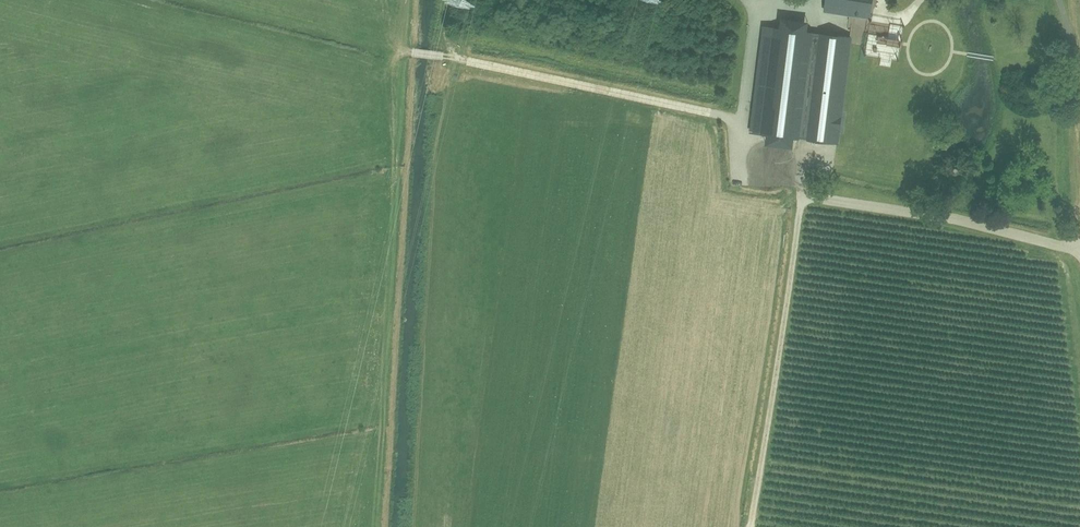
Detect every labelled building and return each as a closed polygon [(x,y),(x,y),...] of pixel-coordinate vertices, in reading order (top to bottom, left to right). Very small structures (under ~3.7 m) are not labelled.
[(869,19),(871,0),(827,0),(825,11),(869,19)] [(779,27),(763,25),(749,132),(766,134),(765,144),(792,148),(794,138),(838,143),(852,36),(807,31),(808,21),(781,17),(779,27)]
